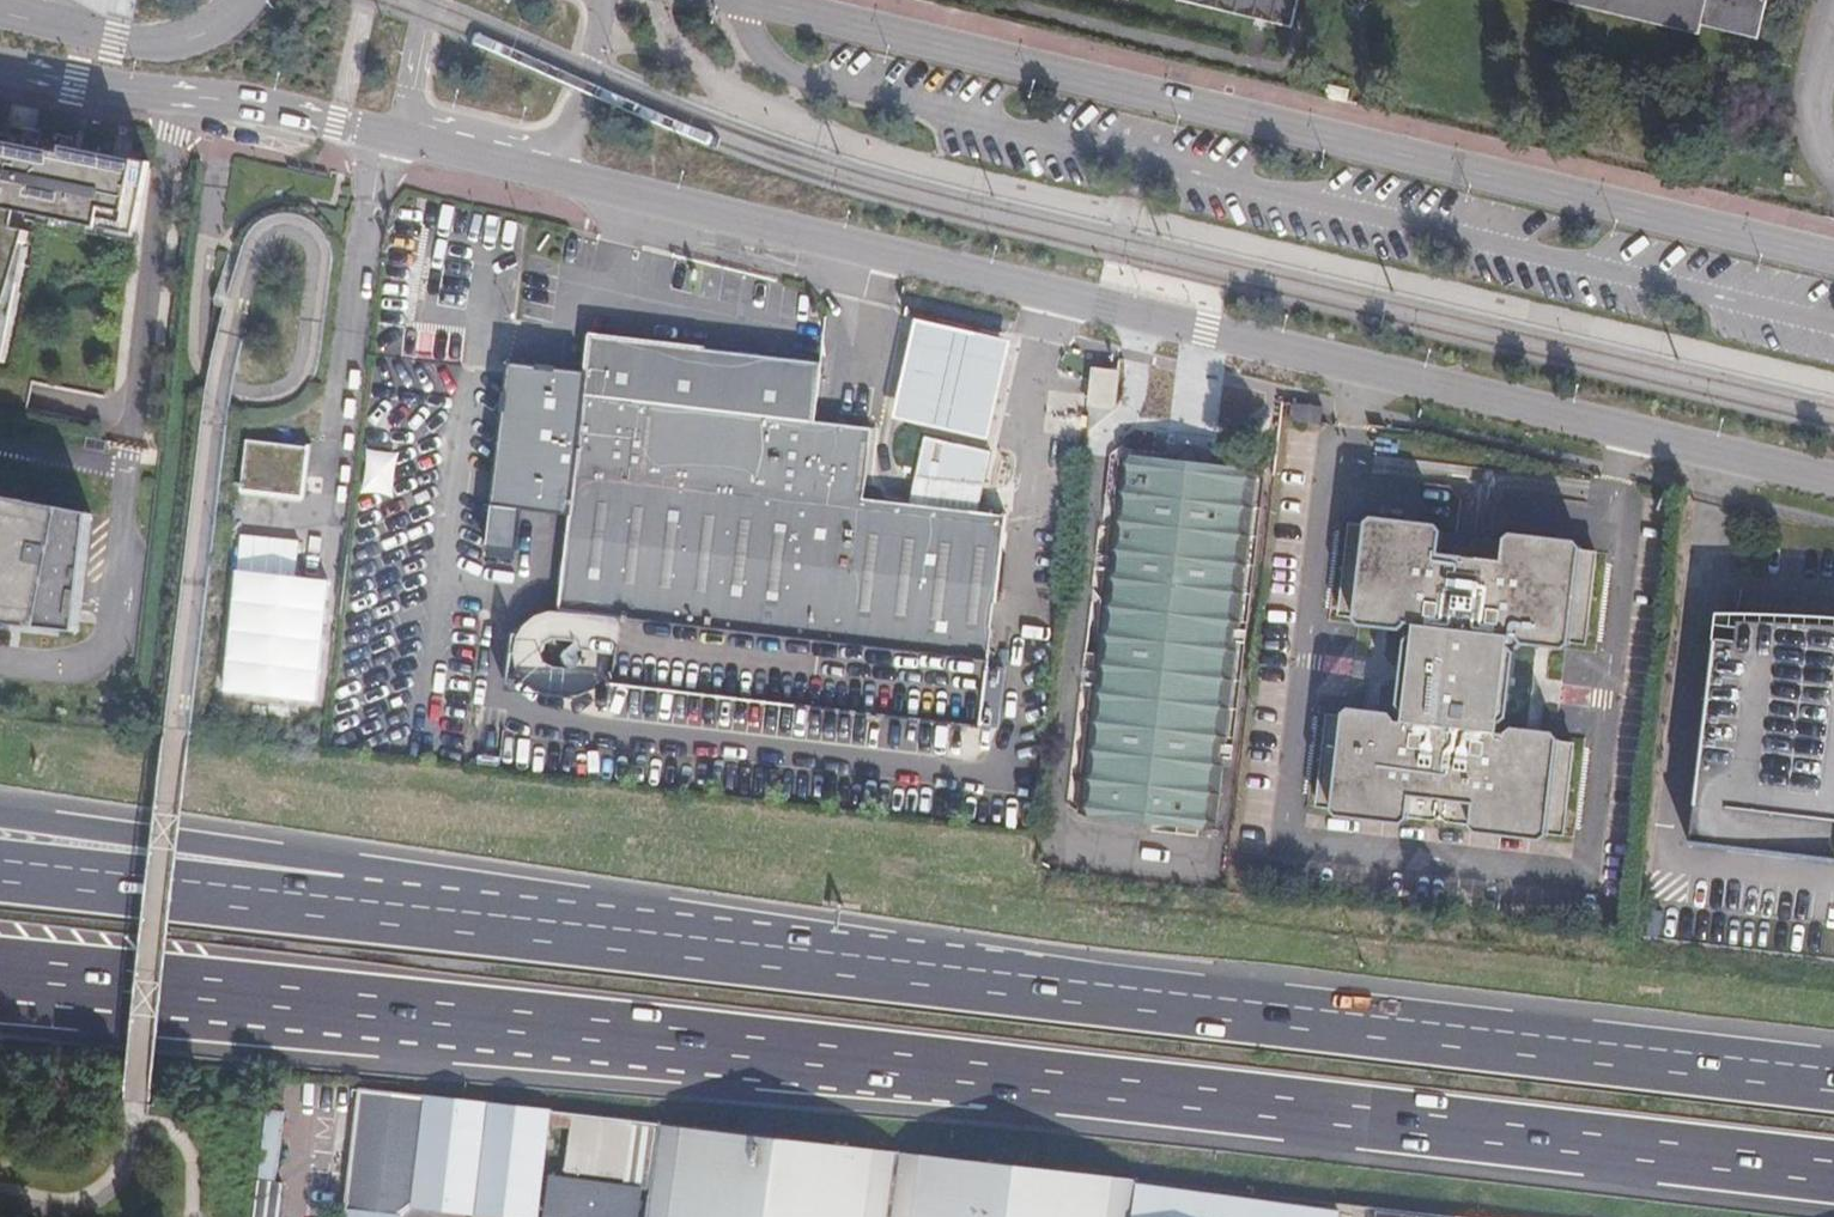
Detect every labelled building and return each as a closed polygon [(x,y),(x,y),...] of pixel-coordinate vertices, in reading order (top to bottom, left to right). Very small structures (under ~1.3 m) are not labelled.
[(1298,28),(1305,0),(1184,0),(1183,1),(1298,28)] [(1697,42),(1700,29),(1755,42),(1765,0),(1527,0),(1697,42)] [(139,242),(153,169),(154,164),(0,134),(0,369),(12,372),(35,256),(30,250),(33,235),(17,231),(20,217),(139,242)] [(1011,344),(913,323),(891,421),(989,442),(1011,344)] [(567,517),(556,612),(547,618),(540,632),(541,645),(547,658),(558,670),(572,675),(589,674),(600,665),(610,655),(609,669),(981,714),(997,716),(1004,660),(987,658),(1005,516),(977,514),(908,505),(862,500),(871,431),(813,423),(819,364),(589,337),(584,377),(507,368),(491,508),(567,517)] [(1095,369),(1088,427),(1111,410),(1115,372),(1095,369)] [(923,439),(908,505),(977,514),(990,454),(923,439)] [(1084,808),(1221,826),(1261,470),(1126,454),(1084,808)] [(80,638),(92,517),(0,499),(0,630),(80,638)] [(1457,534),(1453,533),(1442,532),(1364,524),(1350,534),(1341,608),(1351,618),(1357,619),(1417,624),(1406,724),(1350,716),(1345,716),(1325,723),(1316,798),(1329,811),(1334,810),(1408,819),(1425,821),(1432,812),(1450,815),(1458,823),(1469,824),(1543,834),(1560,836),(1574,821),(1582,759),(1569,743),(1565,743),(1517,738),(1509,737),(1511,725),(1521,646),(1522,634),(1534,636),(1573,640),(1586,642),(1597,627),(1606,567),(1595,549),(1589,549),(1513,540),(1492,538),(1488,546),(1463,543),(1457,534)] [(1713,644),(1833,659),(1833,622),(1803,621),(1775,619),(1744,619),(1728,618),(1716,618),(1713,644)] [(1713,644),(1695,811),(1833,826),(1833,659),(1713,644)] [(1695,811),(1691,850),(1833,867),(1833,826),(1695,811)] [(359,1093),(348,1216),(404,1216),(411,1210),(500,1216),(536,1216),(545,1108),(359,1093)] [(629,1120),(574,1115),(568,1170),(624,1175),(629,1120)] [(667,1130),(658,1216),(1341,1216),(1342,1200),(667,1130)] [(547,1216),(634,1216),(637,1187),(551,1178),(547,1216)]
